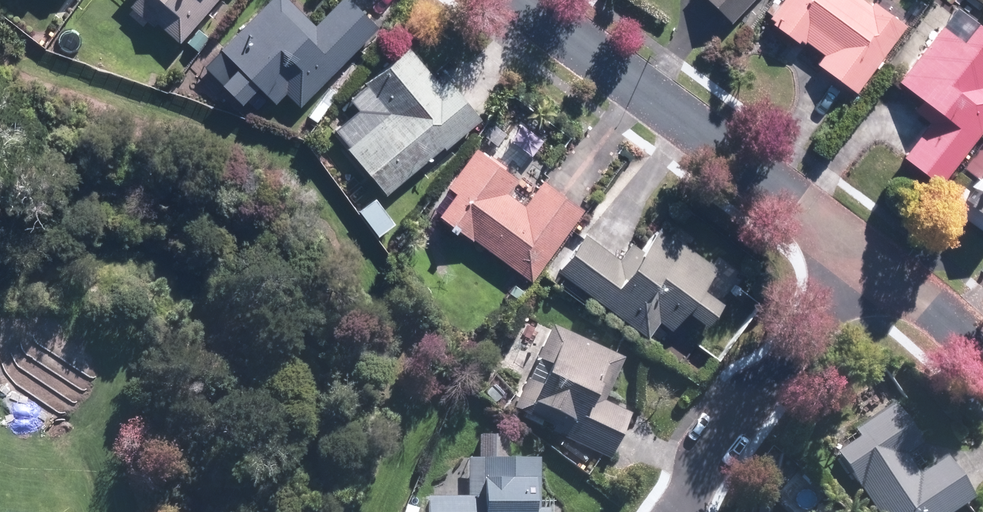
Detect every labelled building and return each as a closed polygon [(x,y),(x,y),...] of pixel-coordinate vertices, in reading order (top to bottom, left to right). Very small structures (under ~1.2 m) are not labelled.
[(182,39),(213,0),(132,0),(182,39)] [(318,21),(296,0),(273,0),(228,46),(282,98),(291,88),(303,101),(380,24),(356,0),(339,0),(318,21)] [(734,21),(754,0),(713,0),(734,21)] [(878,0),(784,0),(770,19),(862,84),(907,21),(878,0)] [(946,21),(903,75),(943,106),(909,152),(946,179),(982,128),(982,50),(946,21)] [(330,115),(390,190),(476,121),(417,46),(330,115)] [(548,177),(538,190),(482,150),(438,210),(531,278),(563,235),(585,204),(548,177)] [(971,198),(982,207),(982,183),(971,198)] [(378,193),(360,207),(381,234),(399,220),(378,193)] [(661,222),(633,259),(592,229),(563,268),(648,331),(661,314),(676,325),(720,265),(661,222)] [(634,411),(609,399),(628,357),(556,324),(527,388),(516,413),(612,458),(634,411)] [(977,492),(950,452),(924,470),(913,454),(928,443),(897,397),(855,425),(861,434),(839,448),(881,511),(947,511),(950,510),(950,509),(977,492)] [(541,499),(542,455),(510,455),(511,435),(481,434),(480,497),(437,496),(437,511),(553,511),(554,499),(541,499)]
